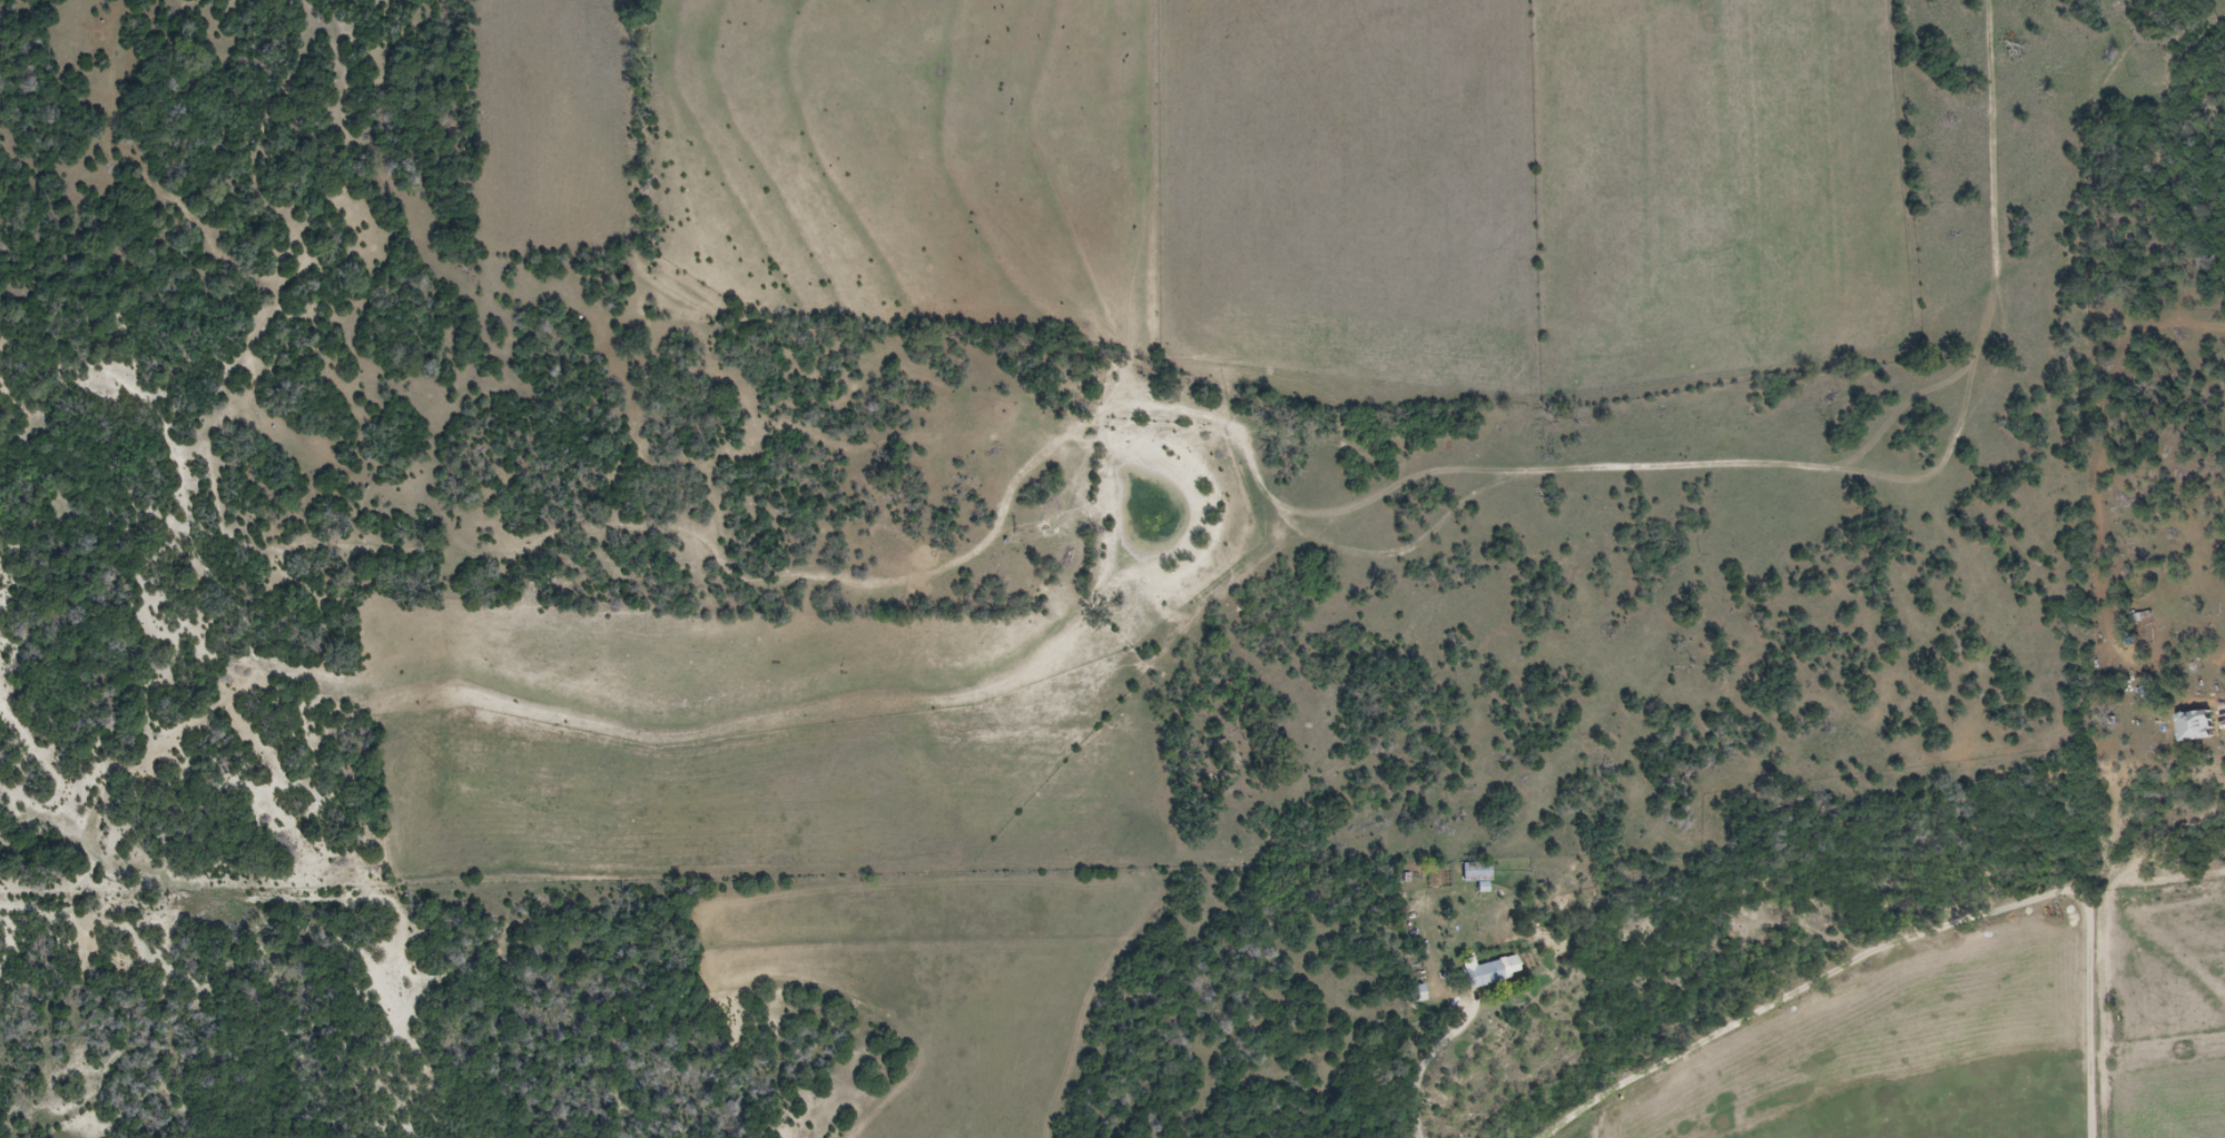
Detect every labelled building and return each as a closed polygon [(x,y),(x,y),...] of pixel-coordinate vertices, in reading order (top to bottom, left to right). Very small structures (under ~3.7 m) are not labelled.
[(2180,743),(2213,740),(2210,712),(2177,716),(2180,743)] [(1464,883),(1491,883),(1491,864),(1464,864),(1464,883)] [(1475,968),(1473,959),(1462,962),(1469,991),(1503,983),(1502,977),(1518,974),(1514,959),(1475,968)] [(1408,989),(1410,1004),(1425,1002),(1424,987),(1408,989)]
